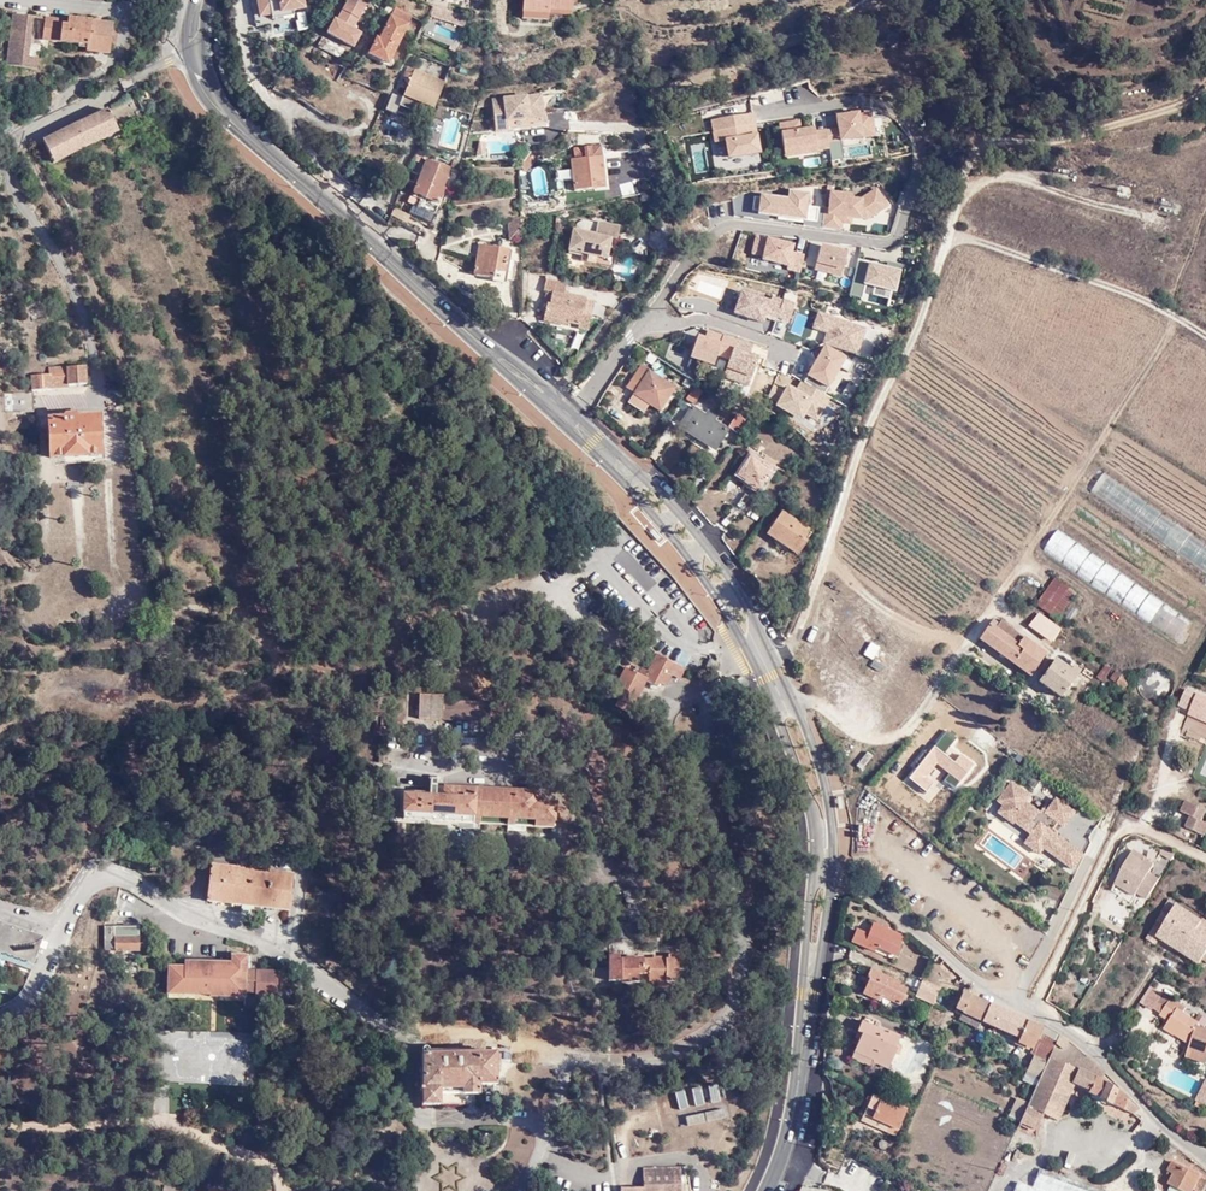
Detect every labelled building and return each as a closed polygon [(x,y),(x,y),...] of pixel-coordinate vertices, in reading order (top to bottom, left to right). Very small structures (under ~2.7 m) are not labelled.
[(296,13),(264,0),(258,0),(262,24),(296,16),(296,13)] [(296,13),(293,0),(264,0),(296,13)] [(367,1),(365,0),(343,0),(345,1),(335,20),(332,19),(324,33),(351,48),(359,34),(351,29),(367,1)] [(523,13),(548,15),(549,11),(571,13),(572,0),(524,0),(523,13)] [(445,9),(431,5),(429,15),(462,26),(465,16),(445,9)] [(377,57),(388,62),(411,18),(393,8),(377,40),(374,38),(366,55),(376,60),(377,57)] [(548,15),(523,13),(522,19),(548,22),(548,15)] [(35,70),(37,60),(28,58),(33,18),(12,15),(5,66),(35,70)] [(140,34),(150,22),(144,17),(133,28),(140,34)] [(108,54),(111,29),(89,26),(89,22),(68,19),(67,22),(45,19),(42,40),(87,45),(86,51),(108,54)] [(338,65),(346,50),(324,39),(317,55),(338,65)] [(387,66),(388,62),(377,57),(376,60),(387,66)] [(419,111),(431,116),(444,82),(411,69),(409,74),(406,73),(404,78),(410,81),(397,111),(415,119),(419,111)] [(542,112),(541,95),(492,100),(495,132),(529,128),(529,125),(546,124),(546,111),(542,112)] [(116,131),(106,110),(43,142),(53,163),(116,131)] [(570,161),(571,171),(572,181),(572,193),(603,190),(600,148),(583,149),(584,160),(570,161)] [(417,152),(414,160),(422,163),(425,155),(417,152)] [(519,167),(521,168),(530,153),(519,167)] [(530,153),(521,168),(525,172),(537,159),(530,153)] [(440,170),(441,166),(427,160),(412,193),(421,197),(416,207),(433,214),(437,203),(441,205),(447,190),(442,187),(448,174),(440,170)] [(572,181),(571,171),(555,172),(555,183),(572,181)] [(568,253),(581,256),(582,256),(584,250),(588,250),(587,254),(606,258),(607,256),(611,239),(616,240),(619,227),(598,223),(596,224),(582,220),(576,224),(574,230),(573,229),(568,253)] [(515,239),(521,240),(521,227),(511,226),(510,232),(515,239)] [(503,278),(513,280),(517,262),(507,260),(508,250),(480,245),(474,275),(502,280),(503,278)] [(582,256),(581,256),(580,260),(613,267),(615,258),(607,256),(606,258),(587,254),(588,250),(584,250),(582,256)] [(547,303),(544,315),(563,320),(563,319),(567,319),(567,322),(569,322),(579,323),(578,328),(588,330),(591,317),(581,315),(583,309),(585,310),(587,299),(564,294),(566,283),(546,278),(544,290),(547,291),(552,292),(549,303),(547,303)] [(581,315),(591,317),(594,301),(587,299),(585,310),(583,309),(581,315)] [(563,320),(544,315),(543,321),(568,326),(569,322),(567,322),(567,319),(563,319),(563,320)] [(634,392),(633,393),(649,404),(659,411),(675,388),(640,365),(627,386),(634,392)] [(85,384),(84,367),(48,369),(48,375),(31,376),(32,390),(50,390),(50,387),(67,387),(67,385),(85,384)] [(686,399),(694,404),(702,391),(695,386),(686,399)] [(649,404),(633,393),(628,402),(643,412),(649,404)] [(374,407),(377,397),(364,394),(361,404),(374,407)] [(709,439),(717,445),(727,429),(712,420),(715,416),(709,412),(707,416),(692,406),(681,422),(691,428),(690,430),(706,442),(709,439)] [(728,427),(737,433),(745,419),(737,414),(728,427)] [(99,455),(98,418),(77,419),(74,416),(67,416),(64,418),(64,420),(49,421),(50,458),(99,455)] [(750,483),(759,489),(772,470),(761,463),(750,455),(737,475),(746,480),(743,485),(747,488),(750,483)] [(761,463),(772,470),(776,463),(765,456),(761,463)] [(756,494),(759,489),(750,483),(747,488),(756,494)] [(767,534),(796,553),(805,540),(802,538),(807,529),(782,512),(767,534)] [(1038,605),(1057,619),(1076,592),(1056,577),(1038,605)] [(1034,624),(1053,638),(1060,629),(1040,614),(1034,624)] [(995,628),(998,624),(992,619),(979,638),(1031,676),(1046,654),(1023,637),(1018,645),(995,628)] [(1001,621),(998,624),(995,628),(1018,645),(1023,637),(1001,621)] [(1038,681),(1060,697),(1076,675),(1088,684),(1097,672),(1086,663),(1084,665),(1062,649),(1038,681)] [(679,678),(683,670),(656,655),(647,671),(641,668),(638,676),(625,669),(612,695),(618,698),(615,706),(628,712),(645,680),(656,686),(659,682),(666,685),(671,674),(679,678)] [(711,671),(715,662),(711,660),(707,669),(711,671)] [(1117,683),(1123,674),(1117,669),(1110,678),(1117,683)] [(1132,681),(1123,674),(1117,683),(1116,684),(1126,691),(1132,681)] [(728,693),(747,684),(744,677),(736,681),(731,680),(728,693)] [(384,703),(388,701),(390,697),(390,692),(389,688),(386,685),(381,684),(378,685),(374,687),(372,690),(371,695),(372,698),(374,701),(377,703),(381,704),(384,703)] [(1205,720),(1205,699),(1196,694),(1188,711),(1205,720)] [(487,720),(487,702),(441,701),(441,695),(417,695),(417,719),(487,720)] [(1188,711),(1186,716),(1205,724),(1205,720),(1188,711)] [(1015,818),(1033,831),(1031,833),(1043,842),(1043,846),(1041,848),(1042,849),(1071,869),(1081,855),(1053,835),(1055,832),(1051,829),(1055,823),(1056,822),(1043,813),(1041,816),(1023,803),(1029,795),(1010,782),(996,801),(1002,805),(997,813),(1012,823),(1013,821),(1015,818)] [(402,819),(553,826),(554,802),(536,801),(536,790),(440,786),(440,796),(404,794),(402,819)] [(1055,823),(1061,827),(1071,812),(1053,799),(1043,813),(1056,822),(1055,823)] [(1186,801),(1180,812),(1190,817),(1205,824),(1205,811),(1186,801)] [(1205,836),(1205,824),(1190,817),(1186,827),(1205,836)] [(1013,821),(1031,833),(1033,831),(1015,818),(1013,821)] [(1023,844),(1038,855),(1042,849),(1041,848),(1043,846),(1043,842),(1031,833),(1023,844)] [(1171,859),(1176,852),(1163,846),(1159,853),(1171,859)] [(1136,850),(1132,856),(1142,862),(1144,860),(1146,857),(1136,850)] [(1136,894),(1146,900),(1159,879),(1149,873),(1154,866),(1144,860),(1142,862),(1132,856),(1115,884),(1134,896),(1136,894)] [(211,865),(208,895),(215,901),(288,909),(292,874),(211,865)] [(672,910),(676,899),(669,896),(664,908),(672,910)] [(1168,916),(1176,906),(1177,904),(1170,899),(1162,912),(1163,913),(1168,916)] [(1169,943),(1180,951),(1200,922),(1176,906),(1168,916),(1163,913),(1146,940),(1155,946),(1160,939),(1169,943)] [(1205,962),(1205,957),(1205,956),(1205,954),(1205,922),(1202,920),(1200,922),(1180,951),(1200,964),(1202,960),(1205,962)] [(42,937),(0,922),(0,951),(34,963),(42,937)] [(895,955),(902,937),(873,925),(868,935),(857,931),(852,942),(873,951),(875,946),(895,955)] [(115,951),(115,928),(104,928),(104,951),(115,951)] [(137,928),(115,928),(115,951),(138,950),(138,936),(137,936),(137,928)] [(678,981),(678,955),(668,955),(668,959),(661,959),(661,957),(655,957),(655,959),(634,959),(634,957),(627,957),(627,959),(619,959),(619,955),(609,955),(609,980),(621,980),(621,979),(638,979),(638,973),(649,973),(649,979),(665,979),(666,980),(678,981)] [(962,979),(939,955),(935,959),(936,960),(934,962),(946,975),(947,974),(954,980),(957,978),(959,982),(962,979)] [(255,992),(277,993),(277,971),(246,970),(246,956),(232,956),(232,964),(185,962),(185,968),(169,967),(168,991),(211,992),(212,970),(228,970),(227,992),(244,993),(244,992),(255,992)] [(212,970),(211,992),(211,995),(244,996),(244,993),(227,992),(228,970),(212,970)] [(870,970),(867,978),(870,979),(868,983),(865,991),(879,997),(880,996),(899,1004),(905,989),(897,986),(898,982),(870,970)] [(938,988),(922,981),(916,997),(932,1003),(938,988)] [(969,990),(966,989),(965,988),(955,1008),(982,1021),(989,1004),(967,994),(969,990)] [(878,1000),(879,997),(865,991),(863,995),(878,1000)] [(1173,1035),(1176,1030),(1190,1039),(1188,1045),(1185,1056),(1205,1064),(1205,1061),(1205,1030),(1196,1026),(1197,1024),(1181,1013),(1184,1008),(1169,998),(1168,1000),(1160,995),(1151,1010),(1159,1015),(1158,1016),(1167,1022),(1162,1029),(1172,1036),(1173,1035)] [(1042,1028),(989,1004),(982,1021),(1019,1038),(1018,1041),(1034,1047),(1042,1028)] [(862,1022),(858,1032),(862,1034),(860,1040),(855,1052),(859,1054),(857,1060),(872,1067),(874,1062),(887,1068),(894,1052),(898,1053),(901,1047),(896,1045),(899,1036),(881,1028),(880,1030),(873,1027),(875,1023),(869,1021),(864,1021),(864,1023),(862,1022)] [(1059,1036),(1042,1028),(1034,1047),(1034,1057),(1047,1062),(1059,1036)] [(1176,1030),(1173,1035),(1188,1045),(1190,1039),(1176,1030)] [(1084,1058),(1059,1036),(1047,1062),(1040,1077),(1039,1080),(1034,1092),(1020,1122),(1035,1129),(1043,1113),(1057,1120),(1075,1080),(1079,1082),(1078,1085),(1089,1090),(1088,1094),(1134,1114),(1137,1109),(1127,1099),(1105,1082),(1101,1080),(1105,1073),(1094,1062),(1087,1056),(1084,1058)] [(738,1064),(742,1064),(744,1062),(747,1059),(748,1055),(747,1052),(746,1049),(744,1046),(742,1045),(737,1044),(734,1045),(731,1048),(729,1052),(728,1056),(729,1059),(731,1062),(734,1063),(738,1064)] [(221,1046),(198,1045),(197,1083),(249,1085),(252,1048),(236,1047),(235,1065),(220,1065),(221,1046)] [(495,1084),(495,1075),(495,1054),(495,1053),(421,1054),(421,1056),(417,1056),(417,1076),(422,1076),(422,1105),(464,1104),(464,1094),(478,1094),(478,1084),(495,1084)] [(1034,1057),(1028,1071),(1040,1077),(1047,1062),(1034,1057)] [(1040,1077),(1028,1071),(1026,1074),(1039,1080),(1040,1077)] [(1195,1100),(1203,1105),(1205,1105),(1205,1102),(1205,1080),(1194,1100),(1195,1100)] [(898,1129),(906,1110),(872,1095),(864,1114),(898,1129)] [(1203,1105),(1195,1100),(1193,1105),(1201,1109),(1203,1105)] [(862,1120),(895,1135),(898,1129),(864,1114),(862,1120)] [(1149,1148),(1156,1139),(1152,1136),(1145,1146),(1149,1148)] [(1205,1181),(1205,1180),(1173,1162),(1169,1170),(1175,1174),(1170,1184),(1182,1190),(1192,1190),(1193,1190),(1194,1190),(1201,1190),(1205,1181)] [(680,1167),(643,1168),(643,1187),(622,1188),(622,1190),(681,1190),(680,1167)] [(1039,1169),(1032,1187),(1018,1182),(1014,1190),(1099,1190),(1039,1169)]
